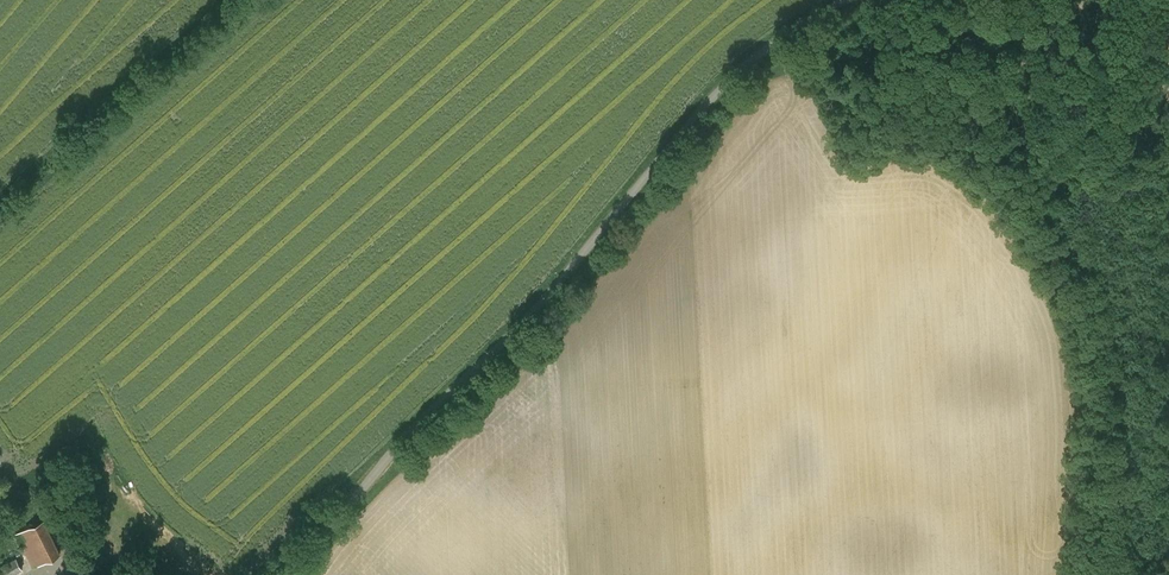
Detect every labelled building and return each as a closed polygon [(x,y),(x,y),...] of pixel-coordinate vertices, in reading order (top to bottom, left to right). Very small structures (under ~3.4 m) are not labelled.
[(33,568),(62,553),(44,519),(16,534),(33,568)] [(23,569),(16,557),(0,567),(0,574),(13,574),(23,569)]
